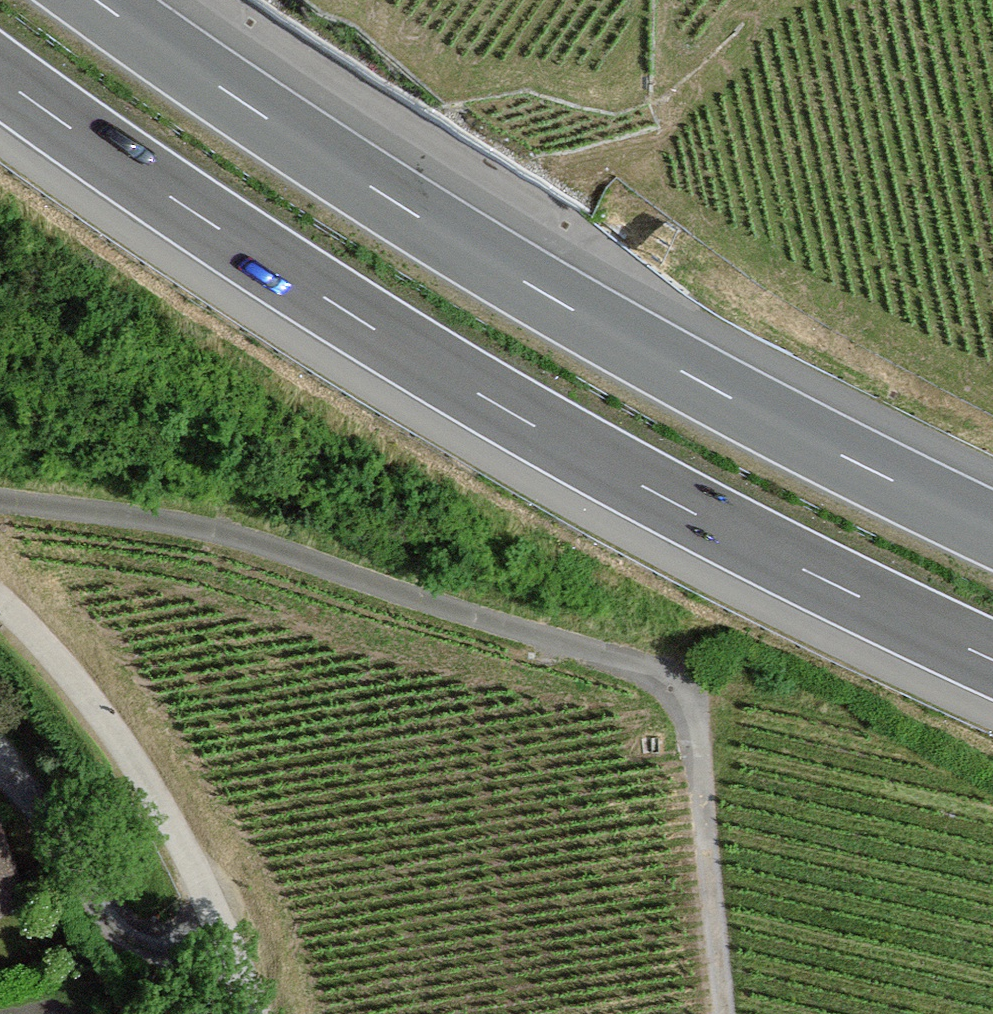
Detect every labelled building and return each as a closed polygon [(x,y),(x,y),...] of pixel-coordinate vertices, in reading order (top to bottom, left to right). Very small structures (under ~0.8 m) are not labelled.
[(25,887),(0,808),(0,895),(25,887)]
